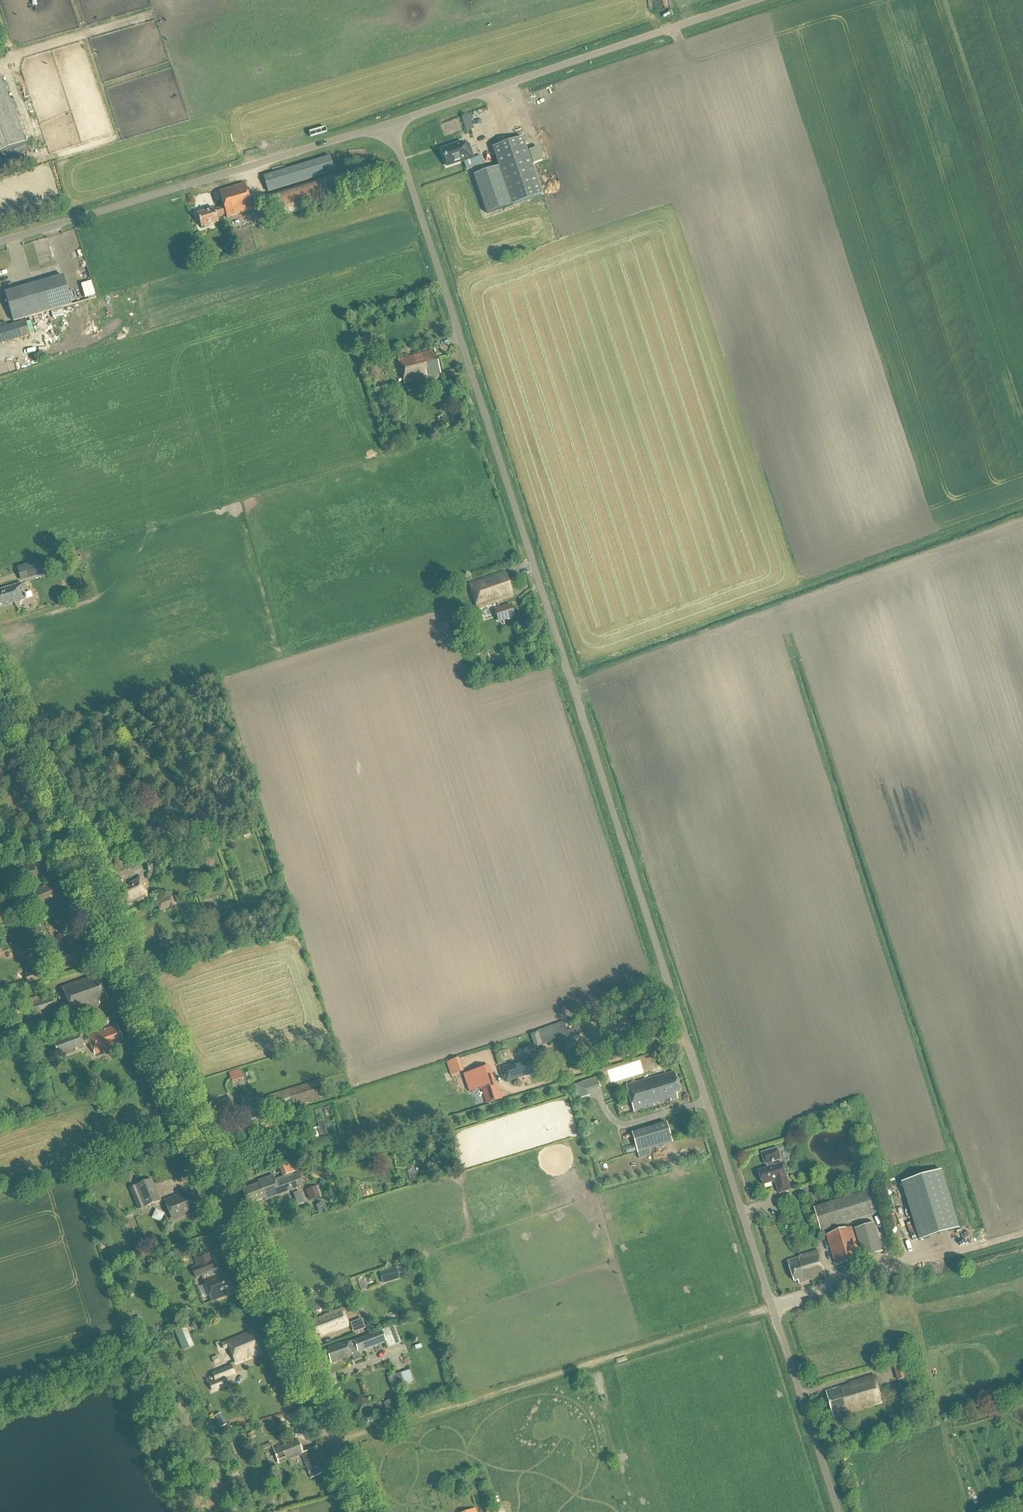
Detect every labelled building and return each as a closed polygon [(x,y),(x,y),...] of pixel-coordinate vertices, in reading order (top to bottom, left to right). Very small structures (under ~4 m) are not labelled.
[(0,154),(2,160),(10,157),(11,160),(29,152),(0,80),(0,154)] [(467,130),(474,128),(469,114),(462,117),(467,130)] [(513,206),(542,196),(522,138),(493,148),(513,206)] [(441,152),(446,167),(467,160),(467,162),(474,160),(470,148),(464,150),(461,143),(453,146),(454,147),(441,152)] [(335,173),(330,158),(263,178),(268,193),(335,173)] [(268,196),(274,215),(275,217),(342,195),(335,176),(268,196)] [(253,211),(244,184),(219,191),(224,208),(216,211),(215,210),(198,215),(202,228),(219,223),(217,217),(226,214),(227,219),(253,211)] [(64,277),(5,294),(13,323),(72,306),(64,277)] [(86,298),(96,295),(91,281),(81,284),(86,298)] [(30,337),(26,323),(0,330),(0,345),(30,337)] [(441,379),(434,352),(397,361),(403,385),(426,379),(427,383),(441,379)] [(17,570),(21,582),(52,573),(48,561),(17,570)] [(514,599),(505,573),(469,586),(477,611),(514,599)] [(20,603),(27,601),(22,585),(0,592),(0,609),(20,603)] [(56,594),(59,604),(67,602),(64,591),(56,594)] [(511,605),(494,610),(498,624),(515,619),(511,605)] [(155,854),(143,858),(150,873),(162,869),(155,854)] [(125,880),(121,882),(120,880),(113,882),(115,887),(113,888),(121,907),(146,896),(138,877),(126,883),(125,880)] [(63,893),(57,880),(49,883),(50,884),(29,893),(35,908),(52,901),(53,904),(62,901),(59,895),(63,893)] [(175,905),(172,896),(156,903),(160,912),(175,905)] [(56,937),(59,947),(66,945),(63,935),(56,937)] [(79,948),(78,945),(56,954),(62,969),(84,961),(83,958),(85,957),(82,947),(79,948)] [(25,976),(29,987),(34,985),(34,982),(41,980),(39,972),(25,976)] [(108,1000),(99,974),(62,987),(73,1015),(92,1009),(94,1014),(95,1013),(97,1019),(102,1017),(99,1011),(98,1011),(97,1007),(101,1006),(100,1003),(108,1000)] [(27,989),(25,982),(0,989),(0,996),(27,989)] [(52,996),(49,997),(48,994),(28,1000),(33,1013),(55,1005),(52,996)] [(80,1034),(50,1045),(55,1059),(85,1048),(84,1046),(91,1044),(95,1055),(106,1050),(105,1047),(111,1045),(112,1048),(120,1045),(119,1041),(123,1040),(117,1025),(88,1036),(88,1038),(82,1040),(80,1034)] [(557,1025),(536,1032),(536,1034),(531,1035),(535,1048),(557,1040),(559,1043),(570,1040),(567,1033),(561,1035),(557,1025)] [(534,1073),(529,1056),(521,1058),(522,1062),(502,1068),(506,1082),(534,1073)] [(460,1057),(448,1060),(451,1074),(463,1071),(460,1057)] [(474,1091),(481,1089),(486,1104),(501,1099),(499,1093),(496,1094),(487,1067),(469,1073),(474,1091)] [(229,1073),(232,1082),(243,1078),(240,1070),(229,1073)] [(680,1093),(674,1073),(663,1077),(663,1076),(626,1087),(634,1113),(677,1100),(676,1094),(680,1093)] [(598,1076),(573,1084),(578,1099),(603,1090),(598,1076)] [(271,1114),(327,1097),(322,1079),(266,1096),(271,1114)] [(234,1115),(226,1098),(206,1107),(213,1124),(234,1115)] [(112,1111),(109,1101),(95,1104),(98,1115),(112,1111)] [(318,1123),(322,1140),(332,1137),(327,1121),(318,1123)] [(632,1134),(637,1153),(672,1143),(667,1123),(632,1134)] [(767,1164),(769,1169),(759,1172),(764,1186),(776,1182),(780,1195),(791,1191),(787,1179),(788,1179),(783,1164),(774,1167),(772,1163),(781,1160),(778,1149),(763,1154),(766,1165),(767,1164)] [(283,1175),(295,1170),(292,1162),(280,1167),(283,1175)] [(902,1183),(920,1241),(960,1229),(942,1171),(902,1183)] [(301,1185),(296,1173),(275,1182),(272,1175),(257,1181),(258,1184),(242,1191),(247,1203),(253,1201),(254,1202),(262,1199),(263,1201),(301,1185)] [(134,1187),(129,1189),(134,1201),(139,1199),(143,1209),(161,1203),(151,1180),(134,1187)] [(319,1197),(315,1187),(305,1191),(310,1201),(319,1197)] [(814,1207),(822,1232),(879,1214),(871,1190),(814,1207)] [(202,1208),(195,1191),(188,1195),(187,1192),(164,1201),(172,1222),(173,1221),(195,1212),(195,1211),(202,1208)] [(294,1195),(298,1206),(305,1203),(301,1192),(294,1195)] [(855,1230),(864,1259),(883,1253),(875,1224),(855,1230)] [(862,1258),(853,1228),(827,1236),(836,1266),(862,1258)] [(174,1250),(171,1255),(180,1259),(182,1253),(174,1250)] [(826,1276),(818,1251),(801,1256),(802,1258),(788,1262),(795,1282),(799,1281),(800,1285),(826,1276)] [(195,1279),(204,1275),(213,1272),(215,1271),(208,1252),(188,1260),(195,1279)] [(213,1272),(204,1275),(206,1278),(203,1279),(212,1302),(236,1293),(228,1273),(216,1277),(215,1275),(214,1275),(213,1272)] [(348,1327),(341,1310),(324,1316),(324,1318),(311,1323),(315,1335),(318,1334),(319,1336),(333,1331),(334,1332),(348,1327)] [(353,1324),(356,1334),(367,1330),(363,1320),(353,1324)] [(401,1345),(394,1326),(348,1343),(348,1341),(328,1348),(329,1350),(326,1351),(331,1365),(353,1357),(352,1354),(358,1352),(358,1354),(386,1344),(387,1349),(401,1345)] [(175,1333),(182,1349),(187,1346),(181,1331),(175,1333)] [(224,1351),(230,1349),(235,1362),(260,1352),(254,1336),(251,1338),(249,1333),(221,1344),(224,1351)] [(893,1364),(898,1381),(909,1378),(904,1361),(893,1364)] [(215,1382),(209,1384),(213,1393),(227,1387),(224,1378),(234,1374),(230,1366),(212,1374),(215,1382)] [(410,1372),(391,1378),(395,1390),(414,1383),(410,1372)] [(834,1417),(883,1404),(875,1376),(850,1383),(851,1385),(826,1392),(834,1417)] [(396,1411),(392,1400),(384,1403),(387,1414),(396,1411)] [(218,1423),(220,1429),(227,1426),(224,1420),(218,1423)] [(279,1465),(302,1456),(311,1477),(327,1470),(317,1447),(301,1453),(297,1441),(283,1446),(282,1444),(275,1447),(276,1449),(273,1451),(279,1465)]
